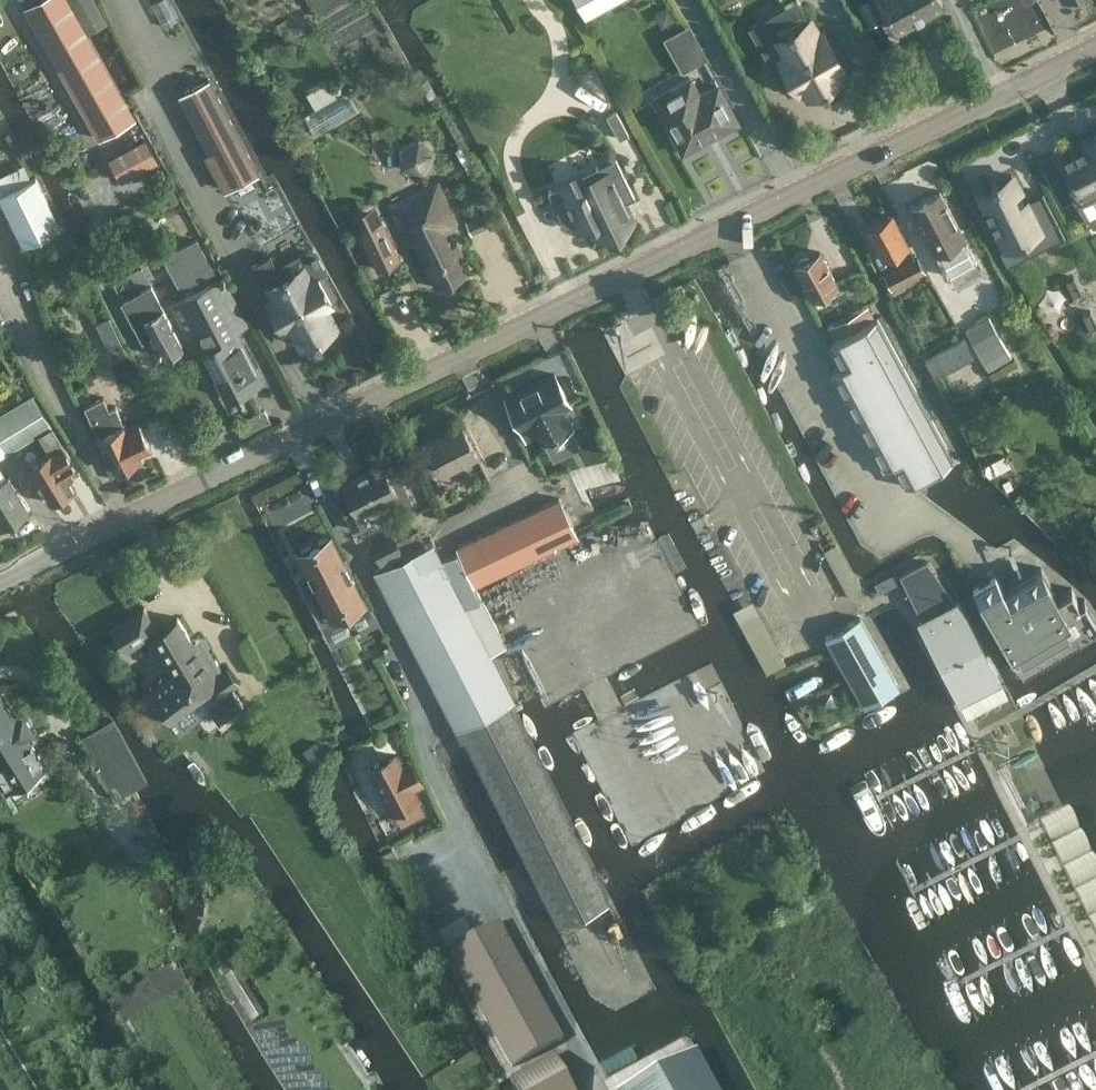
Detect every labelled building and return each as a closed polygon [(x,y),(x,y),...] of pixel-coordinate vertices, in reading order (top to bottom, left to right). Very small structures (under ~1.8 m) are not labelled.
[(109,27),(94,0),(72,0),(92,36),(109,27)] [(632,0),(583,0),(594,21),(632,0)] [(866,0),(858,5),(871,29),(879,24),(866,0)] [(898,29),(943,4),(941,0),(882,0),(898,29)] [(667,7),(655,14),(662,27),(675,20),(667,7)] [(777,63),(792,89),(800,85),(802,89),(808,86),(812,94),(847,74),(843,67),(849,63),(846,59),(854,55),(840,28),(832,33),(829,28),(823,32),(815,16),(780,36),(788,51),(783,54),(785,59),(777,63)] [(223,189),(258,171),(210,78),(180,94),(211,152),(205,155),(223,189)] [(653,99),(683,153),(738,122),(718,85),(699,95),(690,79),(653,99)] [(321,131),(358,110),(347,91),(310,112),(321,131)] [(616,110),(607,115),(619,138),(628,133),(616,110)] [(1019,126),(1010,130),(1020,154),(1029,150),(1019,126)] [(1063,156),(1070,172),(1069,173),(1069,174),(1063,177),(1075,203),(1076,202),(1083,199),(1084,200),(1063,211),(1087,258),(1095,254),(1095,128),(1094,129),(1095,130),(1084,136),(1088,144),(1063,156)] [(122,180),(157,160),(144,137),(109,157),(122,180)] [(402,147),(404,166),(423,169),(431,153),(419,139),(402,147)] [(0,168),(0,187),(28,174),(21,158),(0,168)] [(632,217),(625,201),(635,196),(616,158),(598,167),(596,168),(601,178),(585,185),(581,177),(580,176),(558,186),(548,191),(566,228),(576,223),(589,217),(597,234),(610,228),(610,229),(620,224),(620,223),(632,217)] [(907,199),(945,182),(935,158),(896,175),(907,199)] [(993,184),(979,190),(987,208),(985,209),(986,210),(989,209),(991,214),(988,215),(989,217),(991,216),(993,220),(991,221),(992,223),(995,222),(997,227),(994,228),(995,229),(997,229),(1006,246),(1020,239),(1021,241),(1026,239),(1026,237),(1040,230),(1039,228),(1055,219),(1056,221),(1058,221),(1043,190),(1041,191),(1042,193),(1026,201),(1012,174),(998,181),(997,179),(992,182),(993,184)] [(36,178),(0,195),(0,197),(23,245),(60,227),(36,178)] [(415,242),(436,287),(469,273),(450,229),(457,225),(437,182),(390,205),(408,245),(415,242)] [(977,261),(965,238),(939,190),(910,205),(947,277),(977,261)] [(867,226),(884,258),(899,250),(900,252),(909,247),(891,213),(867,226)] [(356,227),(378,269),(401,258),(381,215),(356,227)] [(184,284),(209,271),(195,246),(170,259),(184,284)] [(835,285),(837,284),(820,252),(811,256),(801,256),(795,265),(794,265),(812,297),(826,290),(827,292),(837,287),(835,285)] [(1041,252),(1015,267),(1026,286),(1052,271),(1041,252)] [(270,253),(249,264),(260,286),(267,282),(276,298),(271,301),(275,308),(274,309),(285,329),(291,325),(301,343),(300,343),(301,345),(336,326),(335,324),(334,324),(325,307),(331,303),(313,269),(291,281),(286,271),(285,272),(281,274),(270,253)] [(883,274),(892,290),(926,271),(917,256),(883,274)] [(125,296),(152,279),(144,266),(117,284),(125,296)] [(262,380),(234,325),(230,317),(241,310),(224,275),(171,302),(199,354),(204,351),(228,398),(262,380)] [(1075,278),(1069,281),(1076,294),(1081,291),(1075,278)] [(183,346),(162,307),(152,287),(123,301),(143,339),(151,335),(163,356),(183,346)] [(828,328),(835,340),(874,319),(867,306),(828,328)] [(1086,315),(1093,328),(1095,327),(1095,322),(1091,312),(1086,315)] [(109,317),(96,323),(106,344),(119,337),(109,317)] [(989,370),(1011,357),(989,317),(966,330),(989,370)] [(953,460),(876,318),(828,344),(841,367),(831,372),(883,468),(892,463),(905,486),(953,460)] [(935,377),(975,355),(964,337),(925,360),(935,377)] [(569,403),(554,374),(507,398),(526,435),(539,429),(544,439),(545,440),(553,435),(554,437),(559,435),(558,433),(567,428),(557,409),(569,403)] [(51,424),(32,394),(0,413),(0,440),(8,453),(39,434),(38,432),(51,424)] [(152,446),(140,422),(126,428),(115,406),(109,408),(103,396),(85,405),(98,434),(98,435),(115,470),(117,469),(121,471),(129,468),(129,464),(140,458),(138,453),(152,446)] [(600,435),(598,432),(587,407),(570,416),(581,440),(572,443),(574,448),(555,458),(563,474),(598,457),(601,462),(615,455),(605,433),(600,435)] [(443,475),(478,457),(460,423),(426,442),(443,475)] [(64,495),(76,488),(68,476),(79,470),(51,424),(38,432),(39,434),(49,450),(27,464),(51,503),(55,500),(59,501),(63,498),(64,495)] [(0,440),(0,458),(8,453),(0,440)] [(383,463),(362,473),(377,504),(395,495),(401,506),(412,501),(397,470),(388,474),(383,463)] [(361,511),(377,504),(362,473),(341,483),(347,495),(339,498),(356,530),(368,524),(361,511)] [(1,528),(30,512),(9,476),(0,481),(0,526),(1,528)] [(477,585),(578,536),(559,498),(458,546),(477,585)] [(370,542),(380,562),(402,551),(398,541),(393,531),(370,542)] [(298,552),(308,571),(318,590),(312,593),(323,614),(344,603),(350,615),(369,605),(331,535),(298,552)] [(443,559),(434,541),(373,573),(454,726),(509,697),(488,657),(506,647),(456,552),(443,559)] [(901,575),(904,580),(917,606),(922,615),(955,598),(927,562),(901,575)] [(1004,588),(995,573),(973,586),(1017,663),(1075,630),(1080,637),(1095,628),(1095,618),(1085,599),(1080,602),(1072,588),(1058,596),(1041,567),(1004,588)] [(759,596),(739,604),(765,669),(784,662),(759,596)] [(955,598),(922,615),(919,616),(960,698),(1000,677),(959,596),(955,598)] [(119,637),(128,650),(150,637),(169,670),(148,685),(171,717),(226,677),(215,660),(206,664),(178,617),(157,630),(143,606),(111,625),(119,637)] [(860,617),(825,637),(836,657),(864,707),(899,687),(860,617)] [(11,791),(47,768),(29,737),(35,734),(23,714),(15,718),(0,693),(0,774),(11,791)] [(609,901),(508,702),(454,730),(460,742),(464,740),(559,926),(609,901)] [(546,735),(534,711),(521,717),(533,742),(546,735)] [(113,719),(106,722),(80,736),(114,800),(148,782),(113,719)] [(316,741),(302,751),(311,764),(325,754),(316,741)] [(371,767),(401,824),(424,811),(411,786),(415,784),(405,765),(401,767),(395,755),(371,767)] [(60,759),(50,765),(59,779),(69,773),(60,759)] [(394,846),(381,853),(389,868),(401,861),(394,846)] [(512,1067),(537,1053),(558,1042),(563,1039),(499,922),(448,950),(512,1067)] [(238,968),(224,977),(251,1021),(265,1012),(238,968)] [(696,1050),(623,1089),(720,1089),(697,1049),(696,1050)] [(522,1089),(579,1089),(558,1050),(514,1073),(522,1089)]
